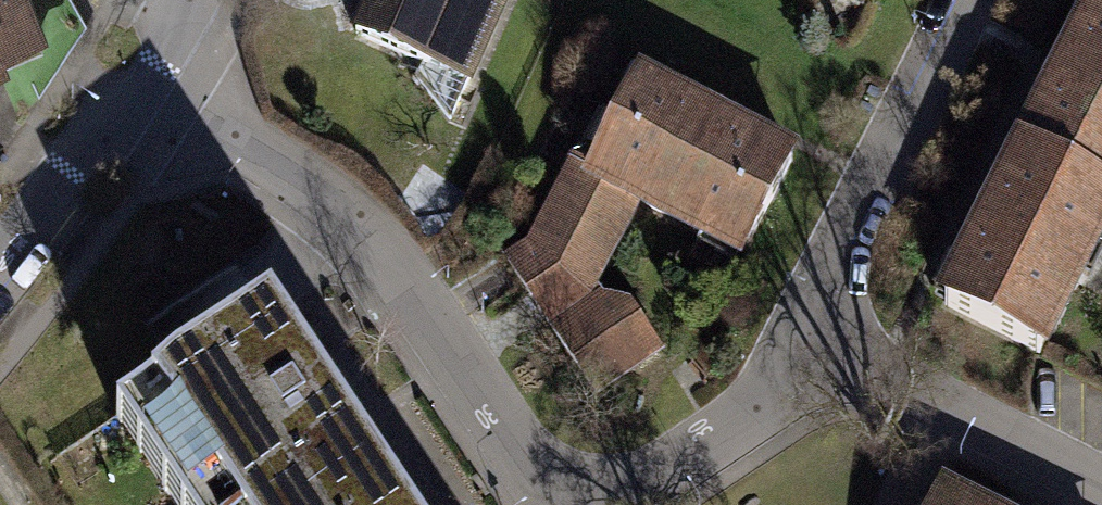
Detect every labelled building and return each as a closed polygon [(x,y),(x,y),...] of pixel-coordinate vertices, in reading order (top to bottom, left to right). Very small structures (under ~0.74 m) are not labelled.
[(27,34),(13,0),(0,0),(0,45),(27,34)] [(346,34),(457,83),(495,0),(361,0),(346,34)] [(936,304),(1030,351),(1101,208),(1101,7),(1090,1),(1059,62),(971,236),(936,304)] [(626,79),(579,168),(577,171),(627,198),(733,253),(781,161),(705,121),(626,79)] [(583,283),(627,198),(577,171),(579,168),(564,161),(520,244),(496,259),(585,393),(651,350),(620,307),(597,302),(583,283)] [(261,315),(107,418),(166,504),(388,504),(342,435),(261,315)] [(940,493),(934,504),(964,504),(940,493)]
